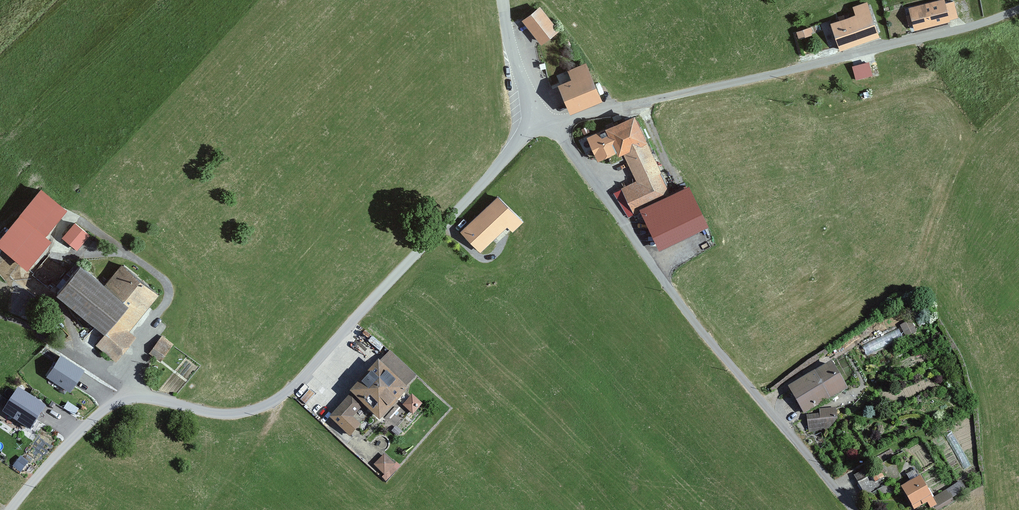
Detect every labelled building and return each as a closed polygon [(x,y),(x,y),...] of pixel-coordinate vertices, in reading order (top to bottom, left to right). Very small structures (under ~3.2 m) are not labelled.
[(957,16),(953,0),(908,12),(912,27),(957,16)] [(539,42),(553,31),(538,10),(524,21),(539,42)] [(835,44),(877,33),(871,11),(828,23),(835,44)] [(798,39),(810,36),(808,28),(796,32),(798,39)] [(871,63),(853,67),(857,80),(875,76),(871,63)] [(570,111),(598,100),(587,69),(558,80),(570,111)] [(670,198),(634,118),(587,139),(596,160),(621,149),(636,183),(622,189),(632,212),(635,211),(644,231),(694,209),(685,191),(670,198)] [(0,240),(0,249),(16,263),(65,209),(44,190),(0,240)] [(510,232),(521,220),(497,197),(467,227),(484,243),(502,225),(510,232)] [(86,232),(76,224),(64,238),(74,246),(86,232)] [(98,288),(70,266),(50,293),(104,334),(96,345),(114,358),(128,339),(119,332),(147,296),(113,269),(98,288)] [(912,318),(900,325),(907,335),(918,328),(912,318)] [(861,341),(866,353),(903,338),(898,326),(861,341)] [(161,359),(174,341),(162,332),(149,350),(161,359)] [(85,366),(60,351),(47,374),(71,388),(85,366)] [(789,390),(802,413),(848,387),(835,363),(789,390)] [(374,371),(327,420),(348,440),(359,429),(348,418),(358,407),(370,419),(396,392),(374,371)] [(45,406),(17,387),(1,411),(30,430),(45,406)] [(414,412),(423,402),(412,392),(403,402),(414,412)] [(387,416),(398,424),(410,410),(399,401),(387,416)] [(808,413),(810,431),(836,427),(833,410),(808,413)] [(954,429),(945,435),(967,470),(976,464),(954,429)] [(372,465),(382,476),(391,469),(380,458),(372,465)] [(869,473),(857,483),(871,500),(883,491),(869,473)] [(933,502),(920,477),(901,487),(913,509),(917,509),(933,502)]
